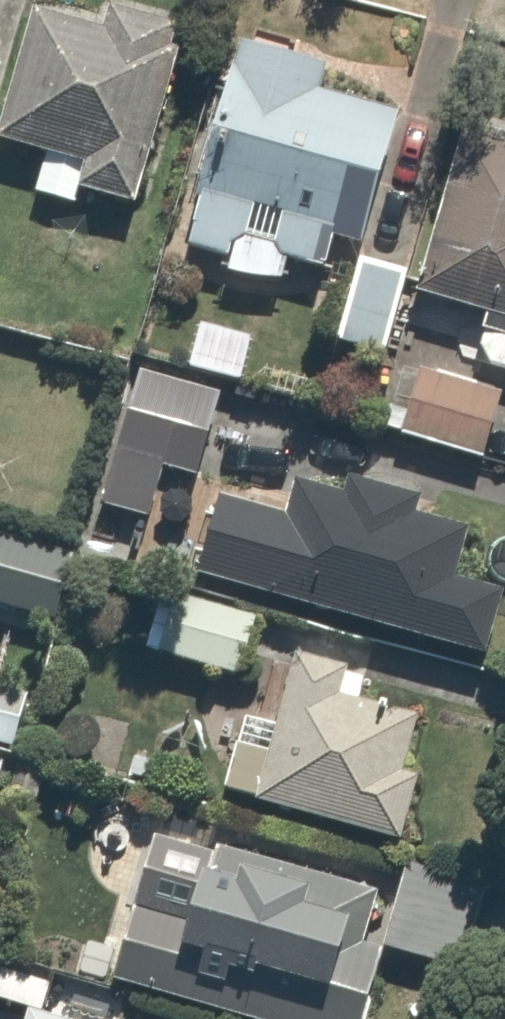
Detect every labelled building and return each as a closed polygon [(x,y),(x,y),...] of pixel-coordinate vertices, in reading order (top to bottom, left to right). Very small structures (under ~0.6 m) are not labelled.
[(34,4),(0,123),(0,131),(88,155),(79,186),(136,202),(180,48),(170,45),(176,22),(110,3),(104,23),(34,4)] [(308,59),(216,36),(167,235),(210,245),(205,266),(271,282),(279,249),(310,256),(316,233),(340,239),(372,106),(301,88),(308,59)] [(436,121),(399,290),(476,307),(471,327),(470,330),(470,333),(470,336),(470,338),(470,341),(471,344),(472,347),(473,349),(475,352),(476,354),(478,356),(480,358),(482,360),(484,361),(487,363),(490,364),(492,365),(495,365),(498,366),(500,366),(503,366),(504,365),(504,136),(436,121)] [(365,346),(390,258),(330,241),(304,329),(365,346)] [(133,521),(151,459),(186,468),(213,373),(129,350),(77,540),(104,548),(113,516),(133,521)] [(496,389),(405,362),(384,433),(475,460),(496,389)] [(335,483),(284,468),(248,591),(472,658),(495,582),(445,567),(459,520),(414,506),(420,486),(341,463),(335,483)] [(0,541),(0,612),(46,625),(65,560),(0,541)] [(245,612),(160,583),(140,643),(225,672),(245,612)] [(229,708),(209,787),(388,832),(403,774),(383,769),(400,704),(360,694),(367,664),(280,642),(261,716),(229,708)] [(139,812),(96,962),(297,1018),(364,1018),(384,949),(354,941),(372,879),(139,812)] [(0,959),(0,1001),(13,1005),(9,1018),(123,1018),(130,994),(0,959)]
